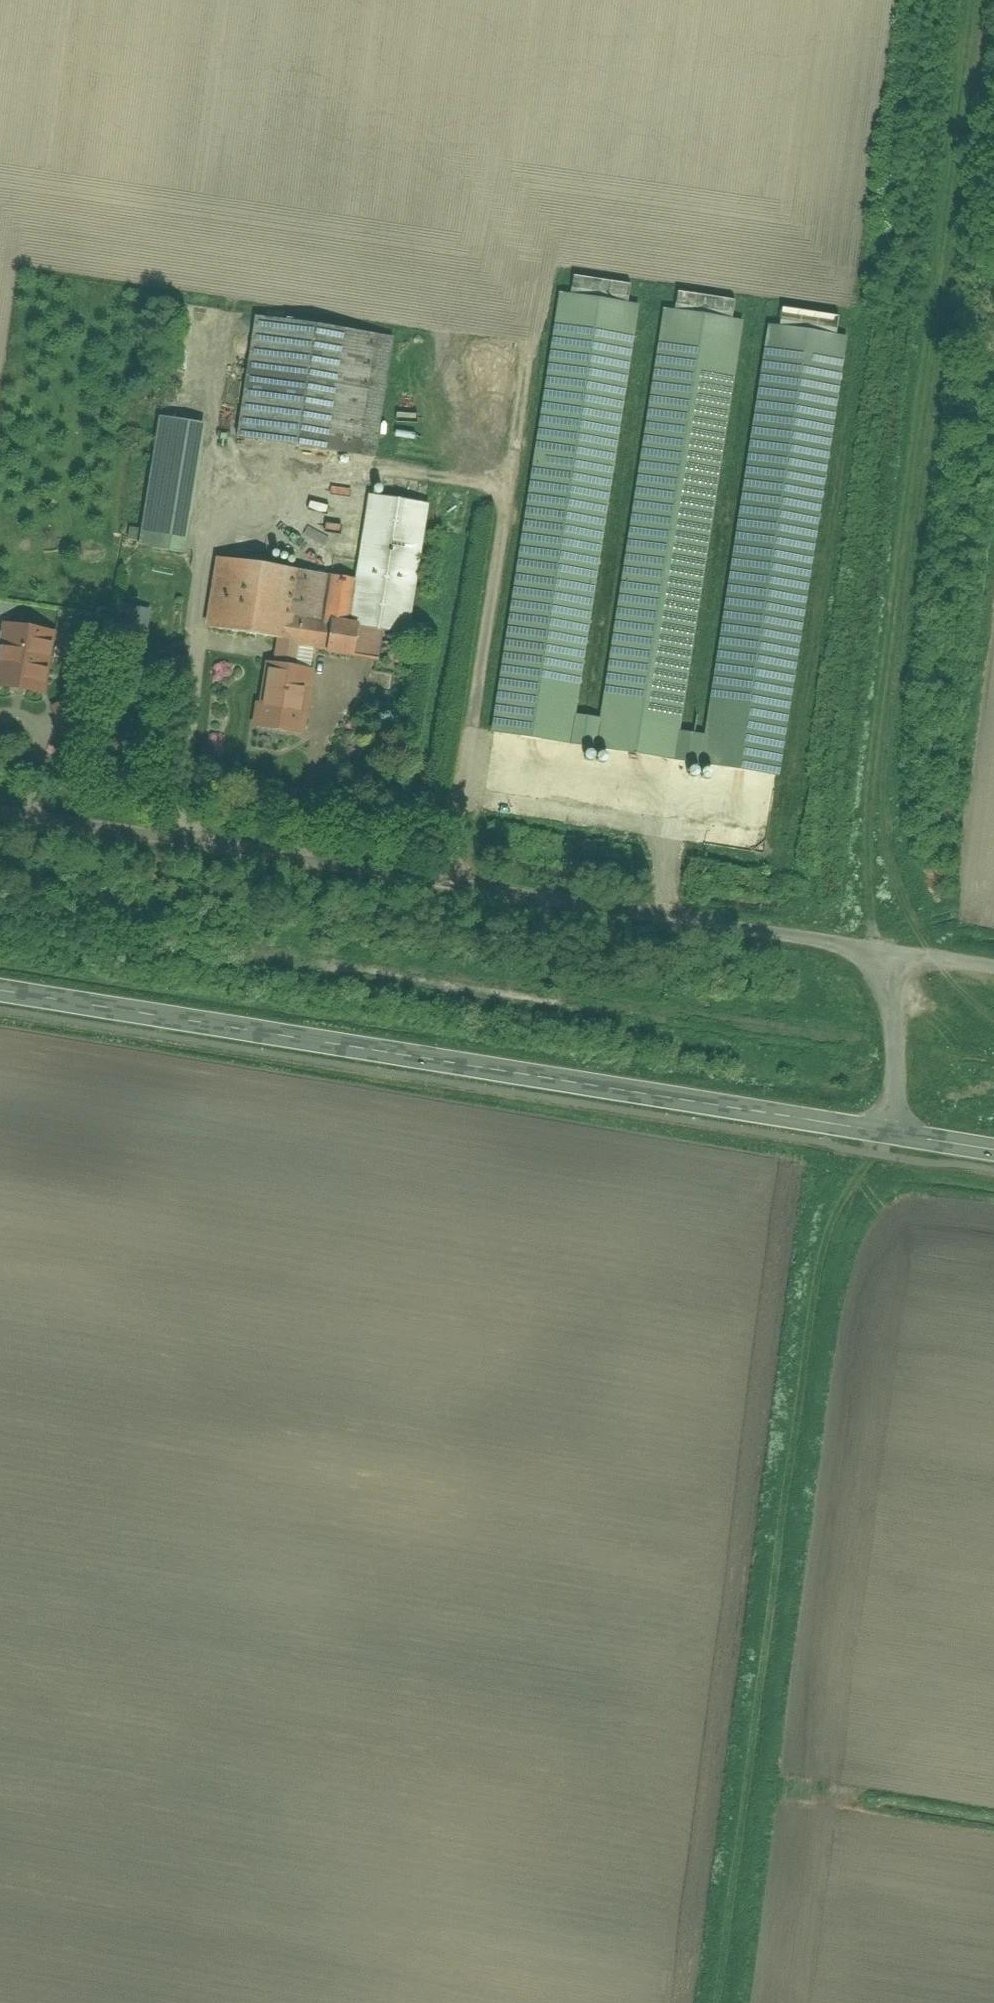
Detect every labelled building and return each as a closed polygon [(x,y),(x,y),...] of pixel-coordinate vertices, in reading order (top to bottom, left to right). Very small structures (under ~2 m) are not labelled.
[(491,734),(570,746),(574,715),(636,303),(558,291),(491,734)] [(596,750),(673,762),(678,732),(740,318),(662,307),(600,719),(596,750)] [(251,322),(233,445),(371,466),(390,343),(251,322)] [(698,765),(775,777),(841,336),(764,325),(702,736),(698,765)] [(134,554),(183,561),(205,428),(155,420),(134,554)] [(350,628),(409,637),(429,508),(370,499),(350,628)] [(213,557),(199,629),(320,652),(334,580),(213,557)] [(121,638),(146,643),(152,608),(127,604),(121,638)] [(27,697),(37,632),(0,627),(0,693),(27,697)] [(258,664),(249,728),(296,734),(304,670),(258,664)] [(81,687),(49,705),(65,734),(98,715),(81,687)] [(600,719),(574,715),(570,746),(596,750),(600,719)] [(702,736),(678,732),(673,762),(698,765),(702,736)]
